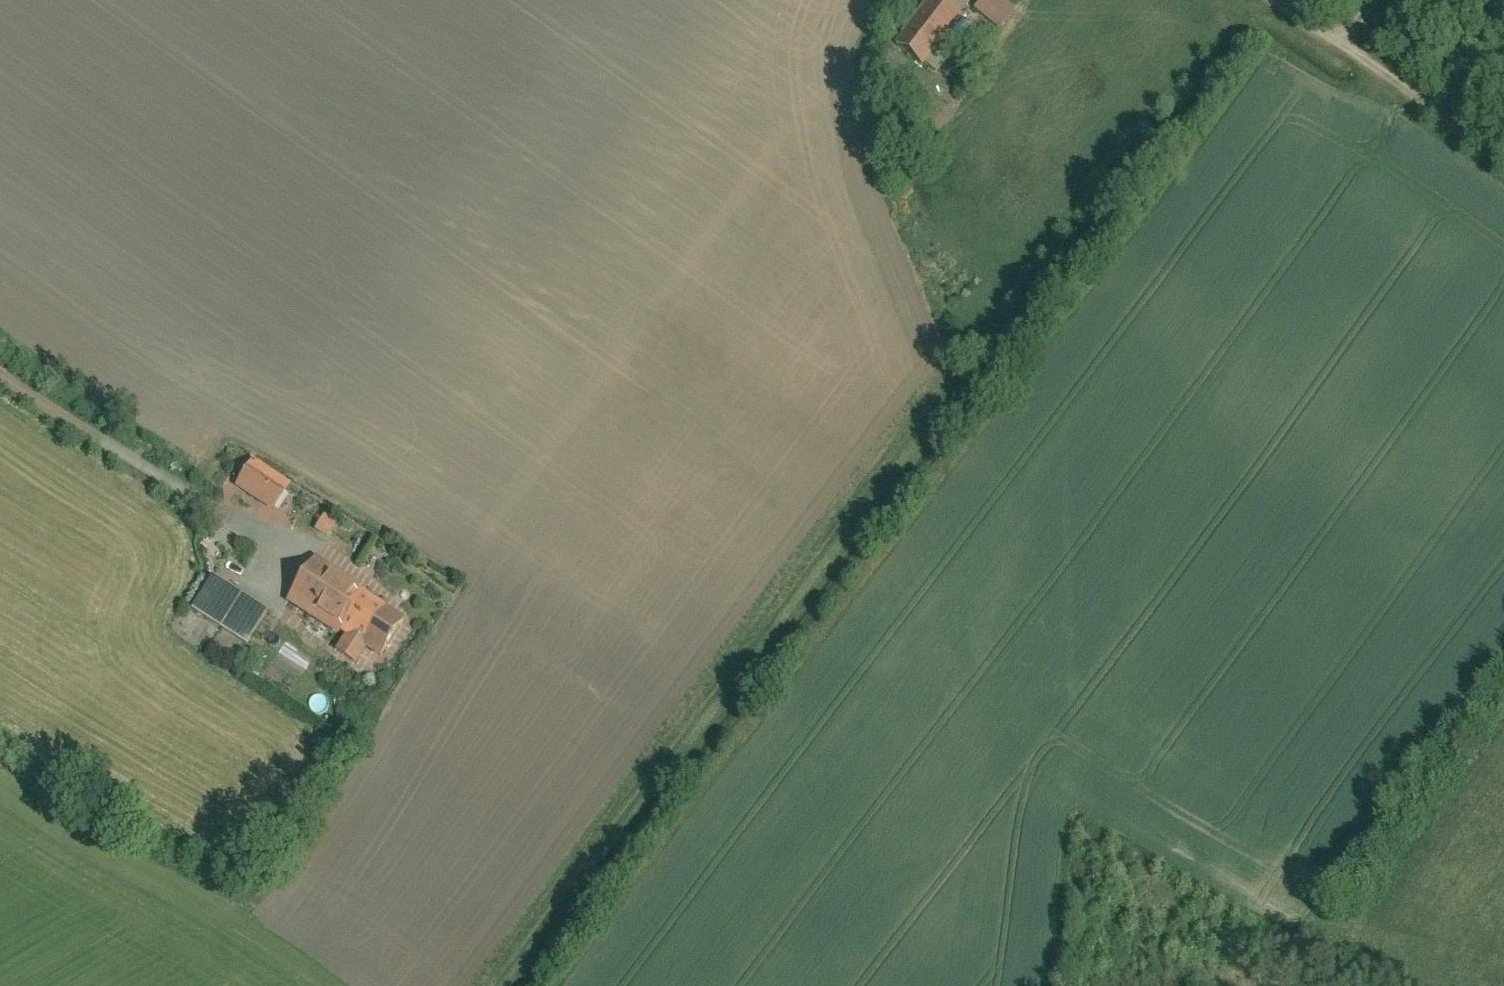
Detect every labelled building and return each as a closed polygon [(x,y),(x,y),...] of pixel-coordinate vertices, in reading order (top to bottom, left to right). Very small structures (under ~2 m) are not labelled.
[(943,0),(921,0),(890,39),(921,64),(961,14),(943,0)] [(970,5),(996,25),(1016,0),(975,0),(970,5)] [(290,479),(251,455),(232,485),(271,509),(290,479)] [(404,614),(314,557),(286,601),(376,658),(404,614)] [(267,607),(209,572),(188,607),(245,642),(267,607)]
